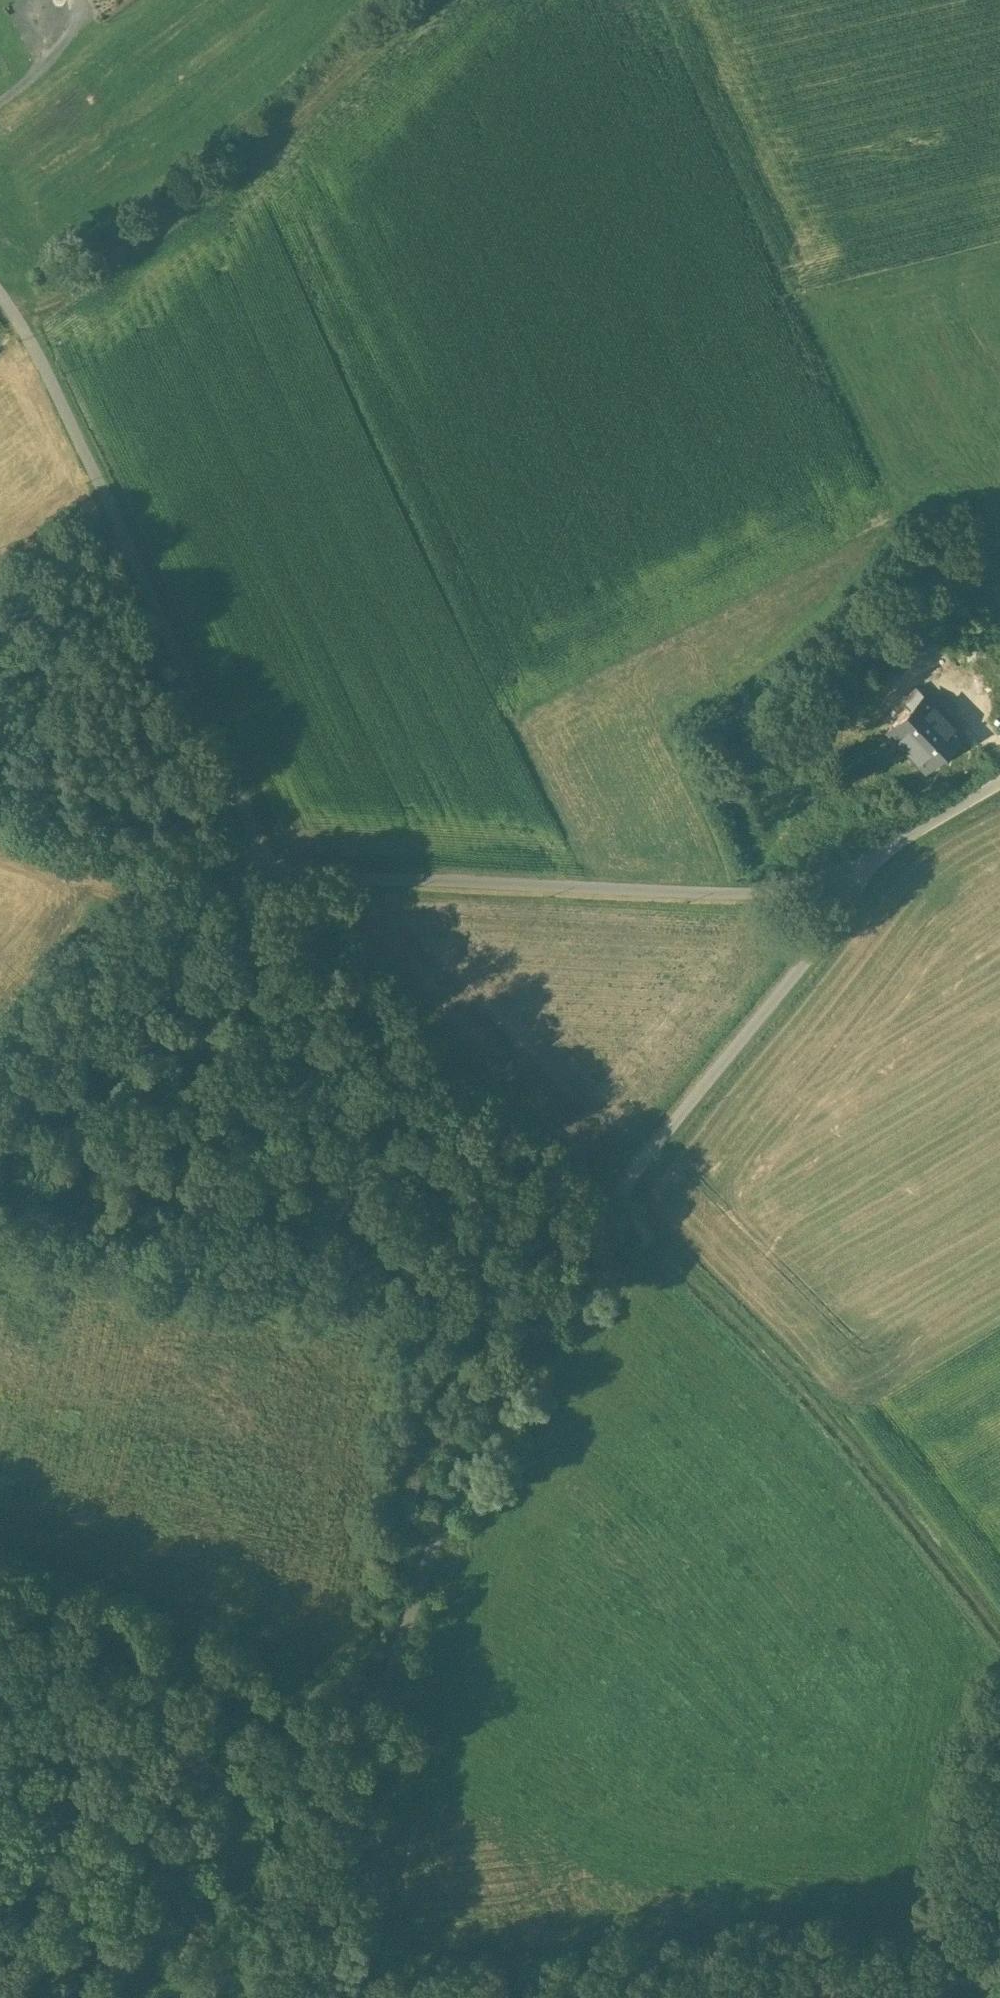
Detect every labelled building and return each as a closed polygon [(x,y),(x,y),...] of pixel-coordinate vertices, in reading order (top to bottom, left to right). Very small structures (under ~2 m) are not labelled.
[(998,678),(979,660),(964,675),(983,694),(998,678)] [(907,751),(944,715),(916,686),(901,701),(910,709),(888,731),(907,751)] [(944,715),(907,751),(926,770),(963,735),(944,715)]
